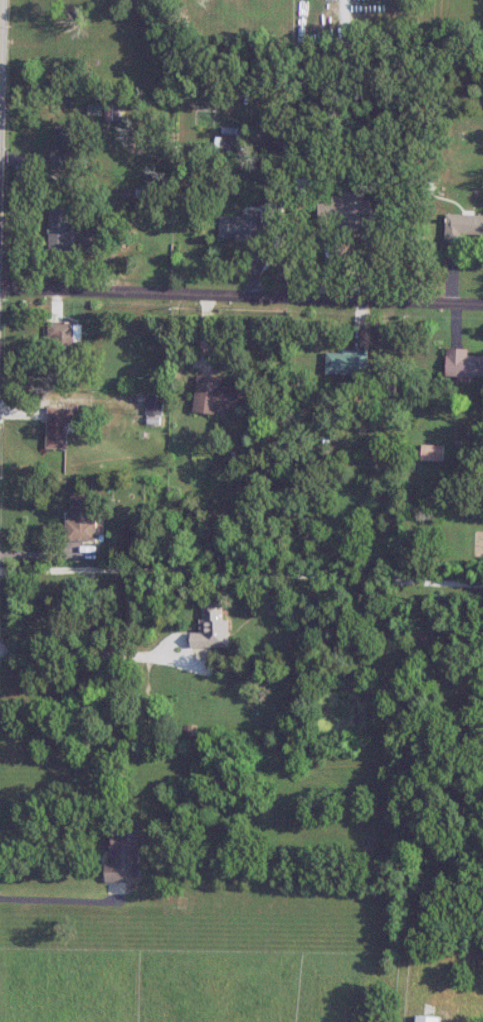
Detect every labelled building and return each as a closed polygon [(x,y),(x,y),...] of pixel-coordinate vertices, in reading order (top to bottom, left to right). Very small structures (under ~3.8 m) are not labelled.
[(118,119),(118,101),(107,101),(107,119),(118,119)] [(79,127),(54,127),(54,169),(79,169),(79,127)] [(219,147),(237,149),(239,129),(221,127),(219,147)] [(319,203),(319,227),(345,226),(346,231),(359,231),(358,195),(332,195),(333,203),(319,203)] [(50,252),(76,252),(76,235),(70,235),(70,208),(50,208),(50,252)] [(262,239),(263,211),(244,210),(244,217),(220,216),(220,238),(262,239)] [(446,215),(445,238),(482,239),(482,216),(446,215)] [(49,363),(75,363),(75,322),(49,322),(49,363)] [(468,356),(468,348),(447,348),(447,376),(482,377),(482,356),(468,356)] [(326,375),(368,375),(368,350),(326,350),(326,375)] [(223,378),(199,375),(195,411),(220,414),(221,407),(240,409),(242,388),(222,386),(223,378)] [(165,414),(165,396),(147,396),(147,414),(165,414)] [(48,448),(71,448),(71,407),(48,407),(48,448)] [(445,461),(445,445),(422,445),(422,461),(445,461)] [(69,541),(98,541),(98,510),(106,510),(106,494),(70,494),(69,541)] [(192,647),(229,647),(229,602),(202,603),(203,632),(192,633),(192,647)] [(112,864),(107,864),(107,882),(140,882),(140,831),(112,831),(112,864)]
